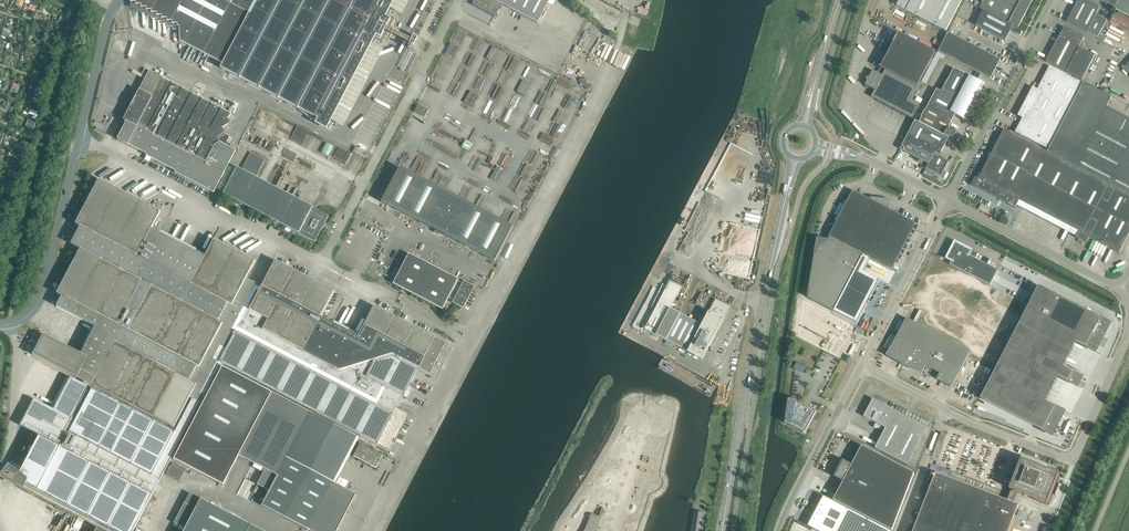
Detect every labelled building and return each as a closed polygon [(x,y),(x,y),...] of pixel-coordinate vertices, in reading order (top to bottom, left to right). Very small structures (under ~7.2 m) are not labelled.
[(315,121),(315,123),(326,129),(331,120),(375,35),(380,38),(390,19),(385,16),(394,0),(131,0),(131,6),(132,6),(132,2),(136,2),(136,9),(137,9),(137,5),(141,5),(141,12),(142,12),(142,8),(146,8),(147,15),(147,11),(151,11),(152,13),(152,16),(152,13),(157,13),(157,20),(157,15),(162,15),(162,21),(162,18),(167,18),(167,24),(168,24),(167,21),(172,20),(172,27),(173,27),(173,23),(177,23),(177,26),(179,26),(179,41),(222,63),(220,68),(298,109),(310,119),(312,120),(315,121)] [(471,4),(495,17),(501,4),(538,23),(549,0),(473,0),(471,4)] [(897,5),(946,31),(962,0),(899,0),(897,5)] [(984,10),(1018,28),(1021,23),(1032,0),(983,0),(979,8),(984,10)] [(1067,21),(1087,32),(1096,14),(1100,7),(1086,0),(1078,0),(1067,21)] [(1115,7),(1114,9),(1128,17),(1128,0),(1101,0),(1115,7)] [(1015,33),(1018,28),(984,10),(975,25),(1005,41),(1010,31),(1015,33)] [(1117,12),(1111,23),(1128,32),(1128,18),(1117,12)] [(1107,20),(1096,14),(1087,32),(1098,38),(1107,20)] [(1049,55),(1046,61),(1066,72),(1082,80),(1095,55),(1084,49),(1079,47),(1082,42),(1084,37),(1064,27),(1061,31),(1056,41),(1049,55)] [(1000,60),(972,45),(948,32),(938,52),(990,79),(1000,60)] [(878,73),(873,70),(869,77),(868,77),(867,77),(866,78),(866,79),(866,80),(867,81),(865,85),(875,90),(871,97),(912,118),(920,105),(910,100),(935,52),(899,33),(878,73)] [(1017,128),(1015,132),(1048,149),(1059,128),(1083,83),(1049,66),(1040,85),(1037,89),(1033,87),(1032,87),(1028,96),(1025,101),(1018,116),(1022,118),(1017,128)] [(942,92),(936,89),(927,107),(952,120),(955,114),(958,116),(960,117),(961,118),(965,116),(977,93),(979,92),(978,91),(982,83),(979,81),(964,73),(965,71),(960,69),(959,71),(954,68),(942,92)] [(126,123),(118,139),(147,154),(146,155),(151,158),(175,171),(175,172),(213,193),(219,182),(220,182),(219,182),(224,173),(224,172),(229,163),(230,163),(230,162),(229,162),(235,151),(236,151),(235,151),(234,150),(235,148),(231,145),(227,143),(230,137),(225,134),(218,139),(217,137),(223,134),(222,133),(222,134),(219,130),(228,124),(227,124),(224,120),(230,116),(231,114),(152,72),(149,70),(149,71),(144,69),(142,73),(146,76),(126,114),(126,115),(124,114),(123,116),(122,116),(123,116),(121,120),(126,123)] [(1047,152),(1075,166),(1128,194),(1128,118),(1107,106),(1112,97),(1103,92),(1083,82),(1083,83),(1059,128),(1048,149),(1047,152)] [(415,112),(422,115),(422,116),(424,117),(428,110),(426,108),(425,109),(419,105),(415,112)] [(947,130),(952,120),(927,107),(926,107),(924,111),(923,111),(920,117),(921,117),(918,122),(915,120),(900,149),(928,164),(925,169),(926,169),(941,177),(948,162),(949,162),(943,159),(944,157),(940,155),(949,137),(950,138),(950,136),(951,137),(952,136),(953,136),(954,135),(955,135),(955,134),(955,133),(955,132),(955,131),(955,130),(954,129),(953,129),(952,128),(951,128),(950,128),(950,129),(949,129),(948,129),(948,130),(947,130)] [(33,114),(32,117),(36,118),(38,112),(30,109),(29,113),(33,114)] [(230,133),(236,136),(239,130),(233,127),(230,133)] [(1012,206),(1015,208),(1019,200),(1079,231),(1076,237),(1075,237),(1078,239),(1078,241),(1080,241),(1082,243),(1081,243),(1083,242),(1086,243),(1089,237),(1119,252),(1128,234),(1128,194),(1075,166),(1047,152),(1004,129),(978,179),(975,177),(971,185),(974,187),(1012,206)] [(461,147),(468,151),(473,144),(466,140),(461,147)] [(325,142),(320,152),(328,156),(333,146),(325,142)] [(228,166),(217,188),(223,191),(234,169),(228,166)] [(223,194),(245,206),(315,242),(329,216),(318,210),(236,167),(223,194)] [(494,261),(512,226),(399,167),(381,202),(435,230),(434,232),(439,235),(440,233),(494,261)] [(12,178),(18,180),(20,174),(18,174),(18,172),(16,172),(15,173),(13,172),(12,178)] [(201,403),(221,364),(219,362),(247,309),(249,310),(261,286),(246,278),(255,261),(213,240),(206,254),(161,230),(153,225),(160,212),(99,179),(75,224),(80,226),(71,244),(80,249),(57,293),(62,296),(56,306),(93,325),(79,353),(43,334),(33,355),(173,428),(190,397),(192,398),(200,402),(201,403)] [(314,204),(320,189),(314,186),(308,202),(314,204)] [(829,237),(863,255),(867,257),(870,258),(892,270),(916,223),(888,209),(889,199),(870,197),(870,199),(853,190),(829,237)] [(161,211),(163,205),(155,201),(152,206),(161,211)] [(995,217),(995,218),(998,212),(981,204),(978,209),(995,217)] [(809,288),(807,297),(833,310),(834,311),(857,323),(880,279),(863,271),(870,258),(867,257),(863,255),(829,237),(828,239),(817,238),(815,246),(814,246),(813,251),(814,252),(813,264),(809,288)] [(990,285),(998,270),(968,255),(970,250),(955,243),(947,258),(952,260),(950,264),(990,285)] [(408,254),(393,283),(442,309),(448,298),(462,305),(471,287),(457,280),(458,279),(408,254)] [(403,398),(409,386),(418,368),(429,374),(445,343),(374,306),(358,336),(321,317),(334,291),(275,260),(261,286),(249,310),(247,309),(219,362),(221,364),(377,445),(377,444),(396,409),(402,397),(403,398)] [(670,281),(645,329),(703,359),(707,350),(730,306),(716,299),(713,304),(702,325),(671,308),(682,287),(670,281)] [(1110,322),(1100,317),(1056,295),(1038,285),(1028,305),(1027,307),(1018,325),(1071,352),(1076,342),(1084,346),(1095,352),(1110,322)] [(846,339),(843,338),(851,323),(804,299),(800,334),(838,355),(846,339)] [(908,367),(908,368),(922,374),(925,366),(940,373),(937,379),(952,387),(967,357),(970,351),(906,318),(892,344),(893,344),(886,355),(903,365),(904,365),(908,367)] [(998,364),(1050,391),(1058,376),(1067,381),(1077,386),(1082,376),(1072,371),(1063,366),(1071,352),(1018,325),(1008,345),(998,364)] [(1045,401),(1050,391),(998,364),(986,386),(980,398),(999,408),(1023,421),(1041,430),(1052,435),(1064,411),(1054,405),(1045,401)] [(222,366),(173,459),(223,485),(237,457),(271,393),(271,392),(222,366)] [(16,480),(26,485),(114,530),(133,530),(200,402),(192,398),(174,432),(85,385),(86,383),(81,380),(80,382),(70,377),(70,379),(54,409),(51,408),(34,399),(26,413),(20,425),(39,435),(23,466),(19,473),(16,480)] [(412,390),(409,386),(403,398),(407,399),(412,390)] [(864,416),(875,423),(880,425),(878,428),(884,431),(880,439),(879,438),(878,442),(878,443),(877,443),(875,446),(876,446),(875,448),(907,465),(927,427),(873,398),(864,416)] [(785,423),(805,433),(816,412),(809,408),(808,409),(796,403),(797,400),(788,399),(785,423)] [(293,404),(286,417),(299,424),(305,411),(293,404)] [(377,444),(388,450),(389,450),(408,415),(396,409),(377,444)] [(261,505),(310,530),(358,438),(311,413),(309,412),(261,505)] [(938,441),(943,443),(946,434),(941,432),(938,441)] [(383,455),(360,443),(353,456),(376,468),(383,455)] [(892,530),(914,473),(862,445),(852,464),(842,459),(843,461),(839,467),(838,466),(837,469),(838,469),(835,476),(833,476),(843,481),(839,490),(838,490),(836,493),(837,493),(836,495),(836,494),(834,498),(833,500),(892,530)] [(1012,498),(1011,502),(1013,503),(1015,499),(1017,492),(1047,503),(1056,480),(1059,473),(1046,468),(1021,458),(1009,488),(1015,491),(1012,498)] [(26,485),(28,480),(19,473),(9,466),(2,476),(0,478),(23,491),(26,485)] [(1013,503),(1011,502),(935,473),(913,530),(1008,530),(1018,505),(1013,503)] [(189,493),(174,523),(185,529),(183,530),(262,530),(189,493)] [(823,497),(808,526),(817,530),(890,530),(823,497)] [(692,530),(701,530),(704,512),(695,510),(692,530)] [(599,523),(603,515),(603,514),(603,513),(602,512),(601,511),(598,519),(591,517),(590,517),(589,517),(589,518),(588,518),(588,519),(588,520),(588,521),(588,522),(584,530),(597,530),(599,523)]
